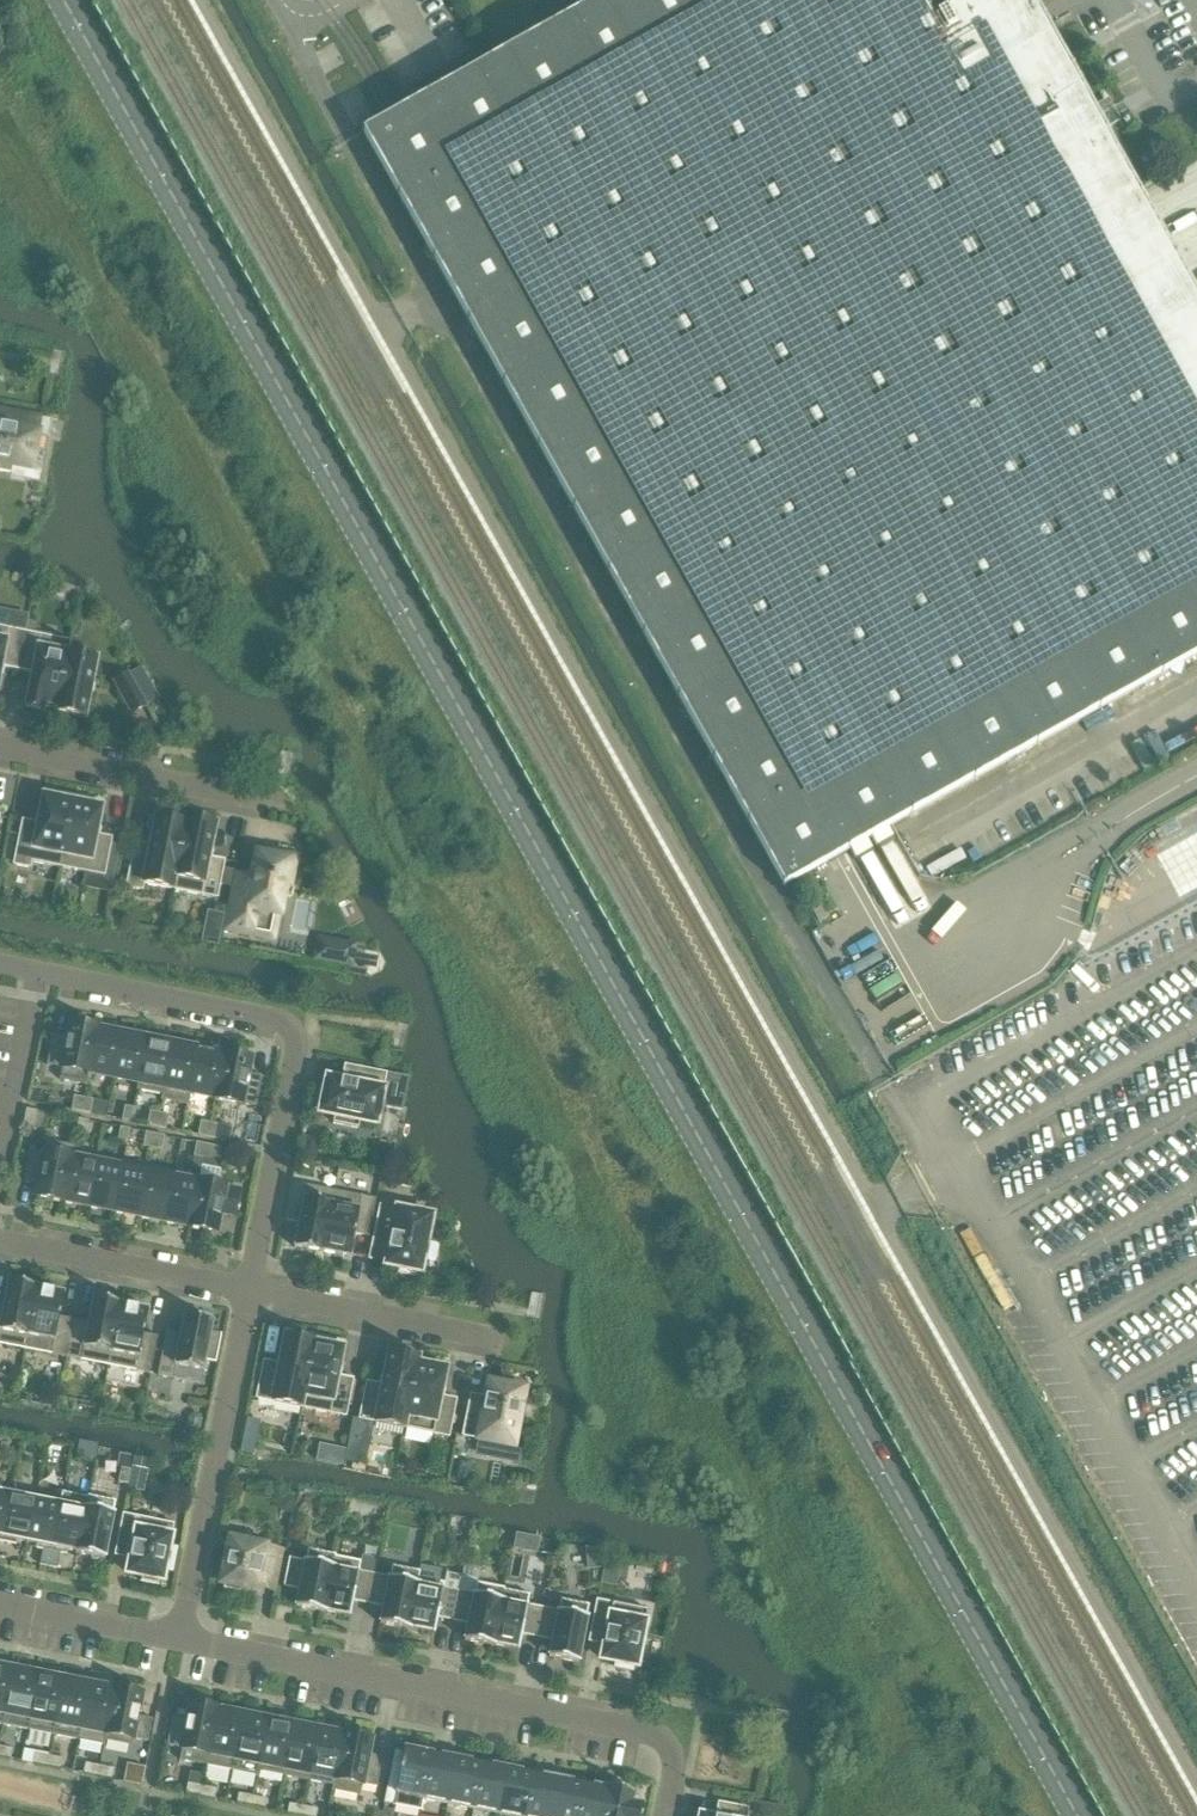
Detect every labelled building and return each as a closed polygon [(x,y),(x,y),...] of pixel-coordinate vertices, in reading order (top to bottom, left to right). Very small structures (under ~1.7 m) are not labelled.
[(1029,0),(609,0),(362,133),(574,514),(783,887),(1196,654),(1196,303),(1029,0)] [(41,419),(4,411),(1,427),(0,427),(0,472),(12,474),(13,467),(31,470),(41,419)] [(2,668),(17,671),(25,633),(0,628),(0,677),(2,668)] [(25,633),(17,671),(33,674),(26,707),(43,710),(44,705),(56,707),(57,707),(68,653),(69,653),(71,642),(25,633)] [(57,707),(56,707),(55,713),(85,719),(97,659),(69,653),(68,653),(57,707)] [(147,707),(128,674),(114,681),(132,715),(147,707)] [(60,868),(74,796),(44,790),(38,823),(22,820),(13,866),(30,869),(32,862),(60,868)] [(74,796),(60,868),(105,876),(112,838),(97,835),(104,802),(74,796)] [(173,890),(187,818),(157,813),(150,846),(135,843),(126,888),(143,891),(145,884),(173,890)] [(187,818),(173,890),(218,899),(225,861),(210,858),(216,824),(187,818)] [(291,887),(297,856),(269,851),(268,855),(256,852),(248,893),(233,890),(225,930),(260,937),(265,914),(281,917),(287,886),(291,887)] [(201,946),(218,949),(223,926),(206,923),(201,946)] [(358,946),(318,937),(312,963),(353,973),(358,946)] [(89,1074),(97,1030),(70,1025),(68,1038),(53,1035),(47,1065),(62,1068),(59,1080),(86,1085),(89,1074)] [(97,1030),(89,1074),(114,1079),(123,1035),(97,1030)] [(139,1084),(148,1040),(123,1035),(114,1079),(139,1084)] [(163,1096),(173,1045),(148,1040),(139,1084),(138,1091),(163,1096)] [(173,1045),(163,1096),(162,1100),(187,1105),(190,1094),(198,1050),(173,1045)] [(198,1050),(190,1094),(215,1099),(224,1055),(198,1050)] [(224,1055),(215,1099),(257,1107),(263,1077),(248,1074),(251,1061),(224,1055)] [(376,1126),(387,1074),(345,1065),(342,1081),(327,1078),(324,1093),(319,1092),(316,1109),(321,1110),(320,1114),(334,1117),(332,1124),(358,1130),(360,1122),(376,1126)] [(81,1113),(83,1099),(75,1097),(72,1111),(81,1113)] [(83,1099),(81,1113),(91,1115),(94,1101),(83,1099)] [(123,1121),(131,1123),(134,1109),(125,1107),(123,1121)] [(27,1110),(24,1125),(34,1126),(37,1112),(27,1110)] [(157,1128),(159,1114),(151,1112),(148,1126),(157,1128)] [(159,1114),(157,1128),(167,1130),(170,1116),(159,1114)] [(77,1133),(87,1135),(90,1120),(80,1118),(77,1133)] [(207,1138),(210,1124),(202,1122),(199,1136),(207,1138)] [(210,1124),(207,1138),(218,1140),(221,1126),(210,1124)] [(118,1142),(127,1144),(130,1130),(121,1128),(118,1142)] [(153,1149),(155,1135),(147,1133),(144,1147),(153,1149)] [(155,1135),(153,1149),(163,1151),(166,1137),(155,1135)] [(315,1159),(319,1140),(306,1138),(302,1157),(315,1159)] [(63,1202),(72,1158),(74,1147),(47,1141),(45,1153),(30,1150),(24,1180),(39,1183),(36,1196),(63,1202)] [(203,1159),(206,1145),(197,1143),(194,1157),(203,1159)] [(206,1145),(203,1159),(213,1161),(216,1147),(206,1145)] [(88,1207),(97,1163),(72,1158),(63,1202),(88,1207)] [(122,1169),(114,1212),(139,1217),(149,1167),(124,1161),(122,1169)] [(114,1212),(122,1169),(97,1163),(88,1207),(114,1212)] [(397,1165),(393,1187),(411,1190),(414,1169),(400,1166),(397,1165)] [(164,1222),(173,1179),(174,1172),(149,1167),(139,1217),(164,1222)] [(173,1179),(164,1222),(190,1227),(198,1184),(173,1179)] [(322,1253),(334,1191),(292,1183),(285,1220),(299,1223),(294,1248),(322,1253)] [(198,1184),(190,1227),(217,1232),(221,1212),(236,1214),(240,1192),(198,1184)] [(334,1191),(322,1253),(323,1254),(323,1253),(350,1258),(355,1234),(369,1237),(376,1200),(334,1191)] [(421,1273),(432,1217),(381,1206),(373,1248),(389,1251),(386,1266),(400,1269),(399,1274),(417,1277),(418,1272),(421,1273)] [(24,1349),(36,1288),(37,1288),(37,1287),(8,1282),(3,1306),(0,1306),(0,1345),(24,1349)] [(36,1288),(24,1349),(66,1358),(74,1320),(59,1317),(64,1294),(37,1288),(36,1288)] [(120,1305),(122,1305),(122,1304),(93,1298),(88,1323),(74,1320),(66,1358),(108,1366),(120,1305)] [(120,1305),(108,1366),(151,1374),(158,1337),(144,1334),(148,1310),(122,1305),(120,1305)] [(181,1334),(166,1331),(158,1376),(172,1379),(175,1366),(203,1372),(205,1361),(216,1363),(221,1335),(211,1333),(213,1322),(184,1316),(181,1334)] [(301,1408),(315,1337),(286,1331),(279,1364),(264,1361),(256,1399),(301,1408)] [(315,1337),(301,1408),(346,1417),(354,1379),(338,1376),(345,1343),(315,1337)] [(374,1428),(374,1423),(404,1429),(418,1357),(389,1352),(382,1385),(367,1382),(359,1420),(353,1419),(349,1442),(363,1445),(366,1426),(374,1428)] [(418,1357),(404,1429),(449,1438),(457,1400),(441,1397),(447,1369),(418,1363),(419,1358),(418,1357)] [(521,1390),(522,1385),(504,1381),(503,1386),(489,1383),(486,1398),(470,1395),(462,1437),(513,1447),(524,1390),(521,1390)] [(78,1444),(76,1456),(95,1460),(97,1448),(98,1444),(79,1440),(78,1444)] [(344,1466),(357,1468),(360,1455),(346,1453),(344,1466)] [(128,1490),(145,1493),(151,1463),(145,1462),(134,1459),(128,1490)] [(130,1470),(121,1469),(119,1483),(128,1484),(130,1470)] [(1,1543),(11,1494),(0,1492),(0,1542),(1,1543)] [(60,1504),(36,1499),(27,1543),(44,1546),(40,1566),(49,1568),(52,1553),(63,1492),(62,1492),(60,1504)] [(87,1495),(87,1497),(63,1492),(52,1553),(49,1568),(57,1570),(61,1549),(76,1552),(76,1554),(78,1554),(89,1496),(87,1495)] [(11,1494),(1,1543),(10,1544),(11,1539),(27,1543),(36,1499),(11,1494)] [(91,1496),(79,1554),(91,1557),(92,1561),(96,1561),(99,1558),(105,1560),(105,1558),(105,1557),(113,1515),(114,1515),(114,1513),(113,1513),(116,1501),(91,1496)] [(294,1500),(281,1497),(278,1510),(291,1512),(294,1500)] [(163,1581),(174,1525),(123,1514),(115,1556),(130,1559),(128,1574),(142,1577),(141,1582),(159,1585),(160,1580),(163,1581)] [(281,1550),(230,1540),(221,1584),(224,1585),(223,1590),(241,1594),(242,1588),(256,1591),(259,1577),(275,1580),(281,1550)] [(323,1613),(334,1555),(308,1550),(305,1561),(289,1558),(283,1588),(299,1591),(297,1606),(296,1606),(296,1608),(323,1613)] [(334,1555),(323,1613),(325,1614),(325,1612),(349,1617),(350,1617),(353,1602),(369,1605),(375,1575),(359,1572),(361,1562),(336,1557),(336,1555),(334,1555)] [(375,1575),(369,1605),(384,1608),(381,1622),(380,1622),(380,1624),(407,1630),(419,1572),(392,1566),(390,1578),(375,1575)] [(437,1619),(453,1622),(459,1592),(443,1589),(445,1583),(439,1582),(442,1571),(420,1566),(419,1572),(407,1630),(409,1630),(410,1629),(433,1633),(433,1634),(435,1634),(437,1619)] [(459,1592),(453,1622),(468,1625),(465,1639),(464,1641),(493,1647),(504,1589),(476,1583),(474,1595),(459,1592)] [(504,1589),(493,1647),(494,1647),(494,1645),(519,1651),(522,1635),(538,1639),(544,1609),(528,1605),(530,1595),(504,1590),(505,1589),(504,1589)] [(544,1609),(538,1639),(553,1641),(550,1656),(549,1656),(549,1658),(578,1664),(579,1662),(578,1662),(586,1619),(587,1619),(587,1617),(589,1605),(561,1600),(559,1611),(544,1609)] [(637,1667),(648,1611),(597,1601),(589,1642),(604,1645),(601,1660),(616,1663),(615,1668),(633,1672),(634,1666),(637,1667)] [(3,1725),(6,1708),(13,1670),(0,1668),(0,1725),(3,1725)] [(13,1670),(6,1708),(3,1725),(28,1730),(32,1708),(39,1675),(13,1670)] [(59,1708),(64,1680),(50,1678),(49,1674),(44,1673),(42,1676),(39,1675),(32,1708),(28,1730),(53,1735),(59,1708)] [(85,1708),(89,1685),(76,1683),(74,1679),(70,1678),(67,1681),(64,1680),(59,1708),(53,1735),(78,1741),(85,1708)] [(111,1708),(115,1690),(89,1685),(85,1708),(78,1741),(104,1746),(105,1741),(111,1708)] [(115,1690),(111,1708),(105,1741),(132,1746),(133,1739),(148,1742),(153,1719),(138,1717),(142,1696),(115,1690)] [(182,1749),(180,1761),(206,1766),(217,1711),(203,1708),(202,1704),(198,1703),(195,1706),(191,1705),(188,1719),(173,1716),(167,1746),(182,1749)] [(217,1711),(206,1766),(232,1771),(243,1716),(217,1711)] [(243,1716),(232,1771),(257,1776),(258,1771),(268,1721),(243,1716)] [(268,1721),(258,1771),(283,1776),(293,1726),(268,1721)] [(309,1781),(319,1731),(293,1726),(283,1776),(309,1781)] [(334,1786),(344,1736),(319,1731),(309,1781),(334,1786)] [(344,1736),(334,1786),(333,1791),(360,1796),(362,1785),(377,1788),(383,1758),(368,1755),(371,1741),(344,1736)] [(423,1800),(432,1753),(405,1748),(393,1806),(421,1811),(423,1800)] [(10,1760),(12,1751),(0,1749),(0,1758),(10,1760)] [(432,1753),(423,1800),(449,1805),(458,1758),(432,1753)] [(47,1768),(49,1759),(35,1756),(33,1765),(47,1768)] [(458,1758),(449,1805),(474,1810),(483,1763),(458,1758)] [(49,1759),(47,1768),(61,1770),(62,1761),(49,1759)] [(483,1763),(474,1810),(499,1814),(508,1768),(483,1763)] [(97,1778),(99,1769),(85,1766),(83,1775),(97,1778)] [(499,1814),(506,1815),(524,1815),(533,1773),(508,1768),(499,1814)] [(99,1769),(97,1778),(111,1780),(113,1771),(99,1769)] [(524,1815),(550,1815),(558,1778),(533,1773),(524,1815)] [(550,1815),(576,1815),(583,1783),(558,1778),(550,1815)] [(608,1787),(607,1787),(607,1788),(583,1783),(576,1815),(602,1815),(608,1787)] [(200,1798),(202,1789),(188,1786),(186,1795),(200,1798)] [(602,1815),(641,1815),(644,1804),(633,1802),(635,1793),(608,1787),(602,1815)] [(202,1789),(200,1798),(213,1801),(215,1792),(202,1789)] [(251,1808),(253,1799),(238,1796),(237,1805),(251,1808)] [(253,1799),(251,1808),(264,1811),(265,1802),(253,1799)] [(748,1809),(718,1803),(716,1815),(747,1815),(748,1809)] [(303,1809),(289,1806),(287,1815),(290,1815),(302,1815),(303,1809)]
